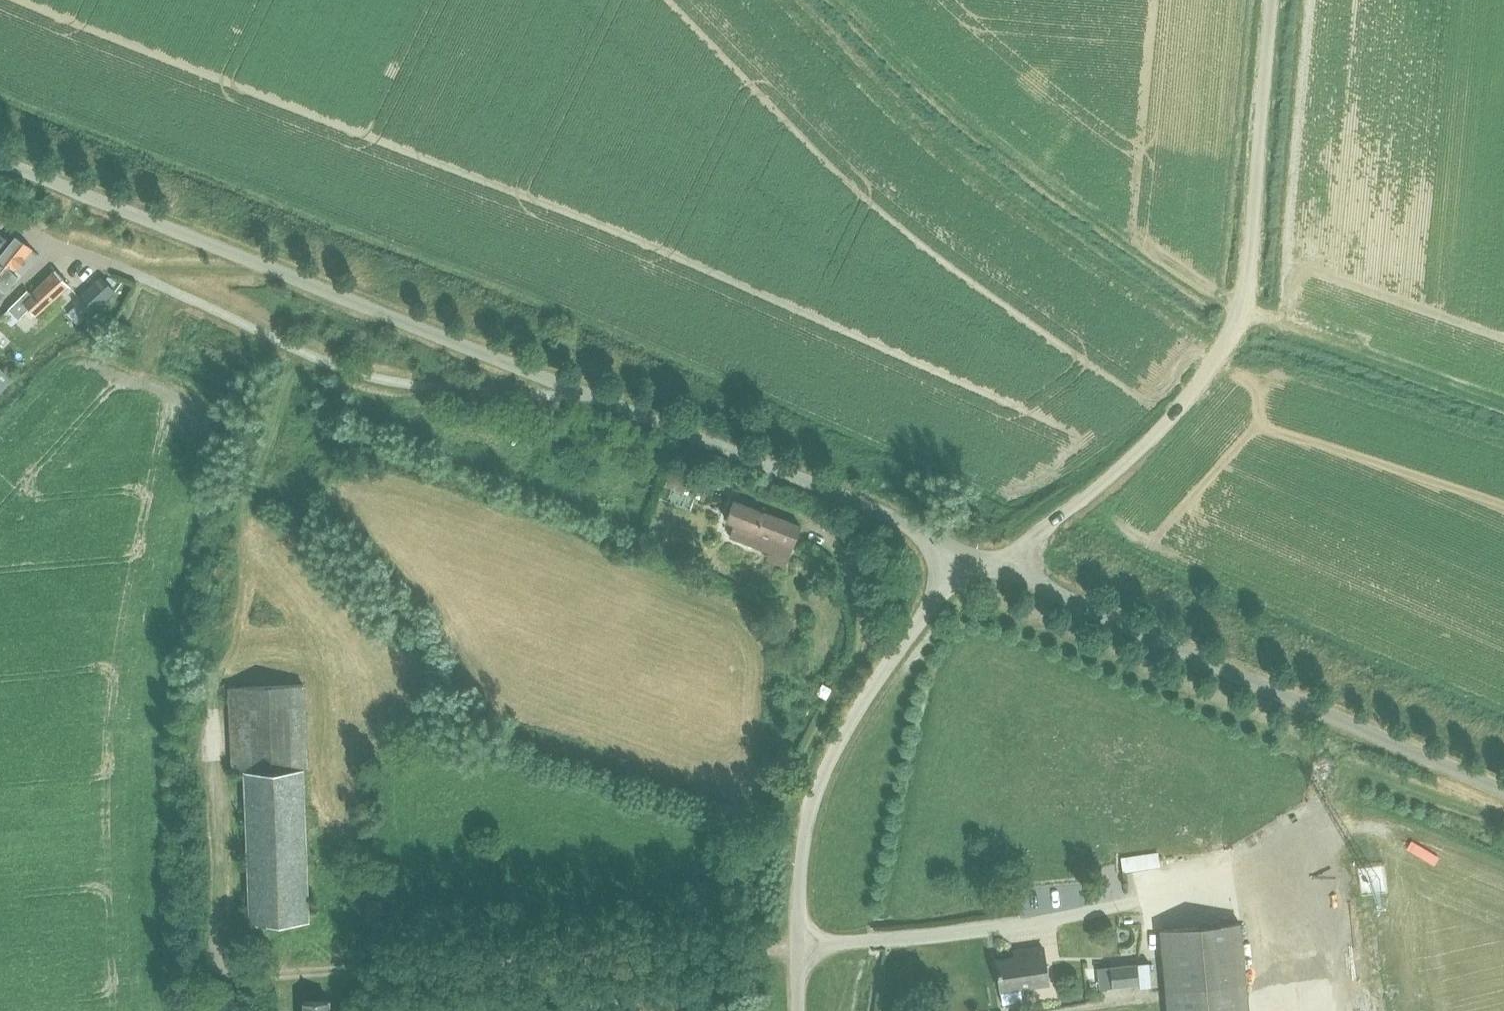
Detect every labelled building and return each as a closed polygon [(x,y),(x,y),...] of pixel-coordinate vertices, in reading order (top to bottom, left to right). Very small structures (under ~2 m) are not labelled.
[(0,232),(0,249),(8,239),(0,232)] [(31,249),(16,235),(0,255),(0,286),(5,290),(16,277),(11,273),(31,249)] [(36,316),(70,285),(55,270),(31,293),(27,290),(8,308),(18,318),(30,308),(36,316)] [(90,286),(74,301),(84,313),(87,316),(91,312),(115,291),(102,277),(101,276),(90,286)] [(0,366),(0,391),(12,378),(0,366)] [(702,498),(708,481),(711,476),(670,460),(667,466),(661,482),(702,498)] [(796,538),(801,526),(764,511),(764,512),(734,500),(726,520),(735,523),(730,536),(769,551),(770,546),(790,554),(796,538)] [(817,569),(810,579),(818,584),(824,574),(817,569)] [(822,683),(816,694),(825,699),(831,688),(822,683)] [(247,926),(307,924),(302,772),(305,772),(302,686),(228,688),(230,773),(242,772),(247,926)] [(1311,782),(1308,794),(1315,796),(1317,794),(1319,786),(1318,783),(1311,782)] [(1373,843),(1365,844),(1366,853),(1374,852),(1373,843)] [(1158,850),(1120,855),(1121,857),(1123,870),(1160,865),(1158,852),(1158,850)] [(1160,930),(1167,1000),(1168,1010),(1248,1010),(1240,922),(1160,930)] [(998,971),(996,971),(999,990),(1000,990),(1001,1003),(1022,1001),(1020,987),(1048,983),(1043,947),(1024,950),(1025,956),(997,960),(998,971)] [(1149,962),(1109,965),(1111,987),(1138,984),(1151,983),(1149,962)] [(1258,999),(1259,1010),(1341,1010),(1340,992),(1258,999)] [(326,1002),(302,1003),(302,1010),(327,1010),(326,1002)]
